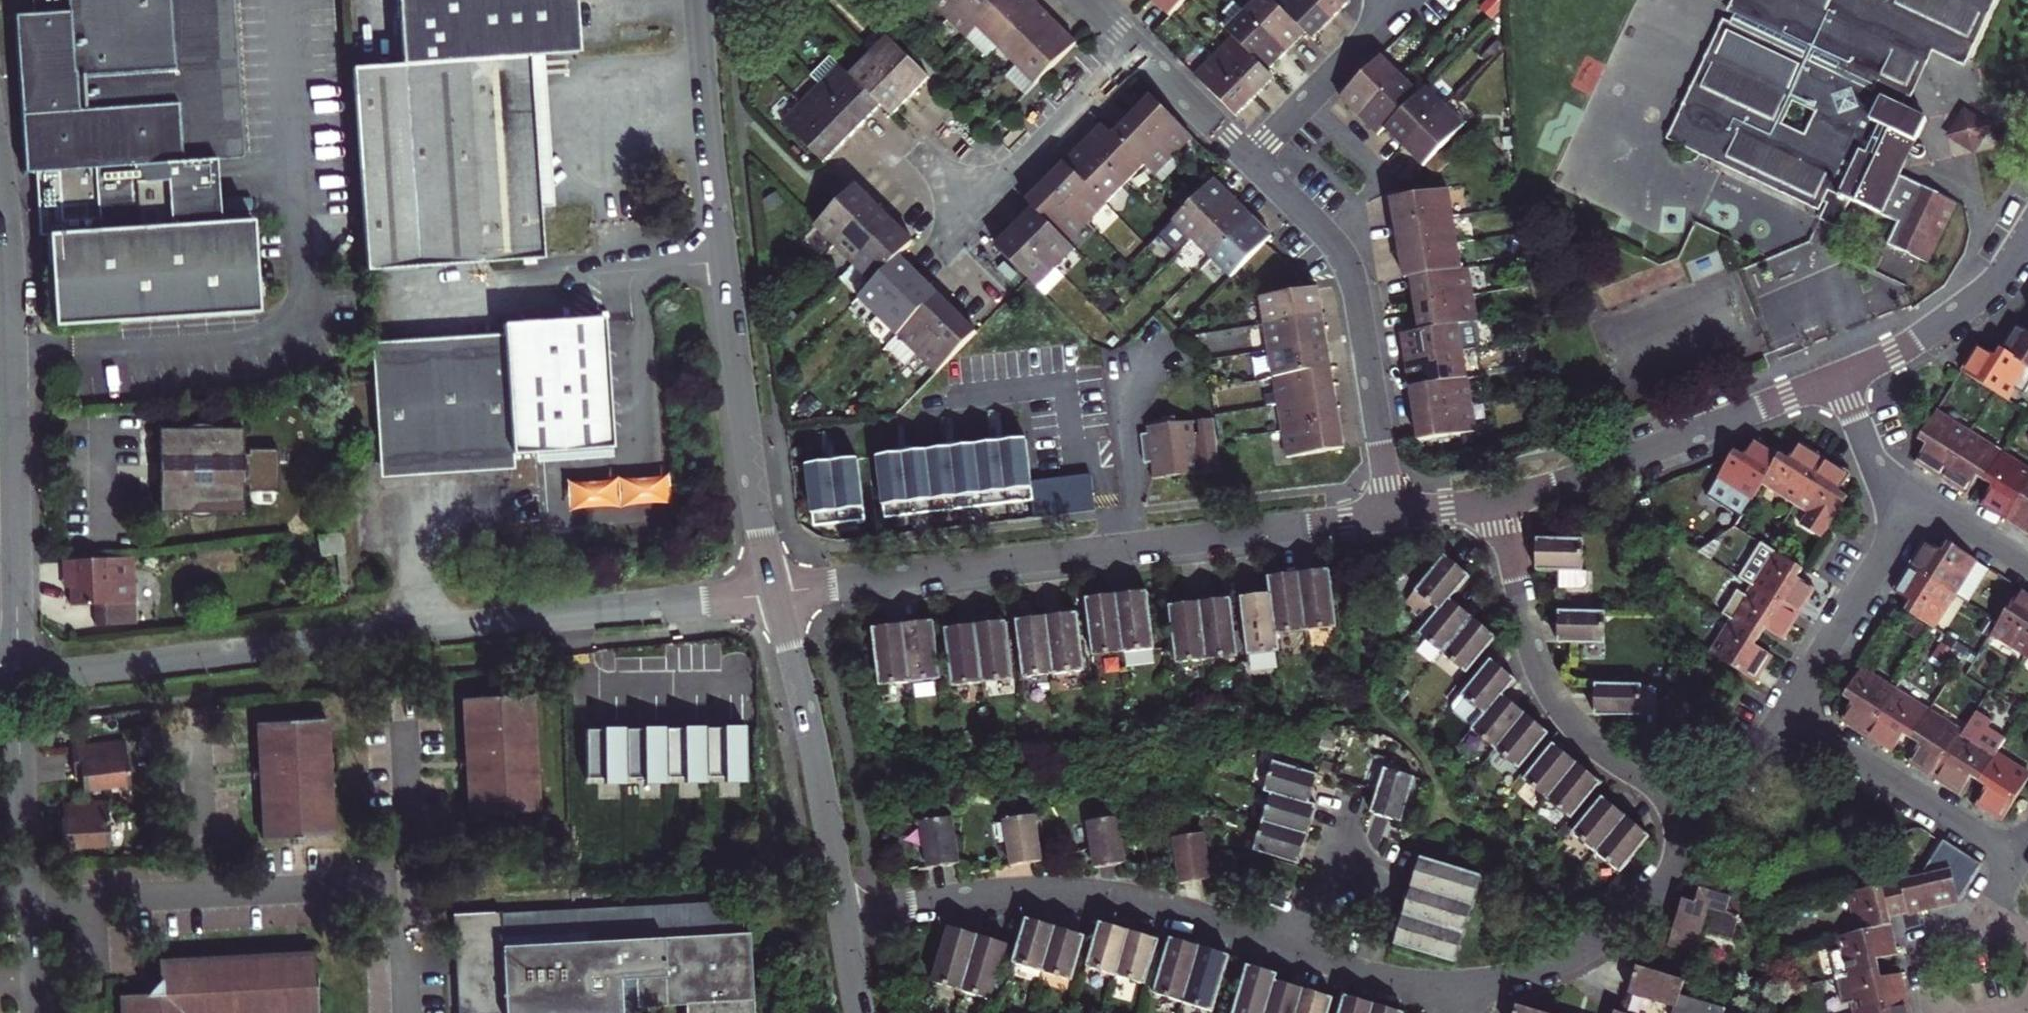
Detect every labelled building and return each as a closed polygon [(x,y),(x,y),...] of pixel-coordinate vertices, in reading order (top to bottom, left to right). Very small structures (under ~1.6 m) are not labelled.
[(57,323),(256,309),(248,195),(210,198),(207,158),(250,156),(239,0),(32,0),(32,10),(15,11),(27,170),(38,170),(42,232),(52,232),(57,323)] [(404,62),(351,66),(366,267),(551,253),(547,198),(564,197),(553,47),(581,45),(578,0),(399,0),(404,62)] [(949,18),(967,0),(929,0),(949,18)] [(949,18),(968,37),(1005,0),(967,0),(949,18)] [(968,37),(986,55),(998,44),(1039,3),(1036,0),(1005,0),(968,37)] [(1171,15),(1186,0),(1156,0),(1171,15)] [(1268,69),(1287,50),(1246,9),(1236,0),(1232,0),(1223,10),(1229,15),(1221,23),(1233,35),(1268,69)] [(1287,50),(1306,31),(1275,0),(1254,0),(1246,9),(1287,50)] [(1306,31),(1313,38),(1332,18),(1314,0),(1275,0),(1306,31)] [(1332,18),(1350,0),(1314,0),(1332,18)] [(1898,220),(1887,241),(1925,260),(1956,201),(1899,173),(1901,166),(1895,165),(1908,136),(1914,140),(1926,118),(1900,106),(1903,102),(1898,99),(1924,45),(1957,60),(1960,52),(1966,55),(1994,0),(1887,0),(1877,0),(1876,4),(1867,0),(1732,0),(1730,4),(1738,8),(1712,61),(1704,57),(1671,130),(1678,133),(1673,141),(1701,153),(1704,145),(1727,155),(1723,162),(1811,206),(1815,197),(1826,203),(1819,218),(1838,227),(1851,198),(1898,220)] [(1059,23),(1039,3),(998,44),(1018,64),(1059,23)] [(1078,41),(1059,23),(1018,64),(1008,75),(1027,93),(1078,41)] [(1214,54),(1257,96),(1276,77),(1268,69),(1233,35),(1214,54)] [(871,55),(912,95),(930,76),(889,36),(871,55)] [(1381,53),(1341,96),(1360,115),(1402,73),(1381,53)] [(1194,74),(1237,116),(1257,96),(1214,54),(1194,74)] [(851,75),(881,104),(892,115),(912,95),(871,55),(851,75)] [(822,82),(862,122),(881,104),(851,75),(832,56),(814,74),(822,82)] [(1402,73),(1360,115),(1379,134),(1386,127),(1421,91),(1402,73)] [(802,102),(843,143),(862,122),(822,82),(802,102)] [(1421,91),(1386,127),(1405,147),(1446,105),(1426,86),(1421,91)] [(1193,135),(1151,94),(1132,114),(1173,155),(1193,135)] [(783,121),(824,162),(843,143),(802,102),(783,121)] [(1446,105),(1405,147),(1424,165),(1465,124),(1446,105)] [(1991,125),(1963,108),(1947,135),(1974,152),(1991,125)] [(1173,155),(1132,114),(1113,133),(1145,165),(1164,183),(1182,164),(1173,155)] [(1145,165),(1113,133),(1102,122),(1084,140),(1127,183),(1145,165)] [(1127,183),(1084,140),(1065,160),(1108,203),(1127,183)] [(1108,203),(1065,160),(1046,179),(1089,222),(1108,203)] [(1234,196),(1215,177),(1161,231),(1180,250),(1193,237),(1234,196)] [(1089,222),(1046,179),(1026,198),(1034,207),(1070,241),(1089,222)] [(834,244),(876,202),(856,183),(815,225),(834,244)] [(1450,187),(1391,196),(1396,224),(1454,215),(1450,187)] [(1254,216),(1234,196),(1193,237),(1212,258),(1254,216)] [(854,263),(895,222),(876,202),(834,244),(854,263)] [(1070,241),(1034,207),(1015,226),(1058,268),(1077,249),(1070,241)] [(1454,215),(1396,224),(1400,252),(1459,242),(1454,215)] [(1272,234),(1254,216),(1212,258),(1231,276),(1272,234)] [(873,282),(900,254),(914,240),(895,222),(854,263),(873,282)] [(1058,268),(1015,226),(996,245),(1032,280),(1046,294),(1065,275),(1058,268)] [(1459,242),(1400,252),(1405,277),(1412,276),(1463,268),(1459,242)] [(878,314),(919,272),(900,254),(873,282),(859,296),(878,314)] [(1463,268),(1412,276),(1416,303),(1473,294),(1469,267),(1463,268)] [(898,334),(939,291),(919,272),(878,314),(898,334)] [(1323,313),(1319,286),(1260,296),(1265,323),(1323,313)] [(917,352),(959,310),(939,291),(898,334),(888,344),(907,363),(917,352)] [(1473,294),(1416,303),(1420,329),(1460,323),(1477,320),(1473,294)] [(978,329),(959,310),(917,352),(936,371),(978,329)] [(1328,341),(1323,313),(1265,323),(1269,350),(1328,341)] [(506,322),(507,333),(515,450),(612,444),(603,316),(551,320),(506,322)] [(2016,322),(2000,348),(2027,365),(2027,330),(2016,322)] [(1460,323),(1420,329),(1402,332),(1406,360),(1465,351),(1460,323)] [(515,450),(507,333),(371,342),(380,476),(517,467),(515,450)] [(1332,368),(1328,341),(1269,350),(1273,377),(1332,368)] [(2000,348),(1995,355),(1977,345),(1961,371),(2007,400),(2015,388),(2024,394),(2027,388),(2027,365),(2000,348)] [(1465,351),(1406,360),(1410,386),(1468,377),(1465,351)] [(1336,394),(1332,368),(1273,377),(1278,403),(1336,394)] [(1468,377),(1410,386),(1414,412),(1472,403),(1468,377)] [(1341,422),(1336,394),(1278,403),(1282,430),(1341,422)] [(1472,403),(1414,412),(1419,440),(1477,431),(1472,403)] [(1941,477),(1969,432),(1936,411),(1919,439),(1927,444),(1915,461),(1941,477)] [(1153,425),(1154,433),(1144,434),(1148,464),(1159,463),(1161,478),(1224,470),(1216,418),(1200,420),(1202,435),(1196,436),(1194,419),(1153,425)] [(1345,449),(1341,422),(1282,430),(1286,457),(1345,449)] [(188,429),(160,429),(160,459),(156,459),(155,486),(160,486),(160,514),(187,514),(187,518),(217,518),(217,515),(245,515),(244,482),(249,481),(249,462),(244,462),(244,430),(217,429),(217,426),(188,426),(188,429)] [(1977,475),(1985,480),(2002,453),(1969,432),(1941,477),(1966,493),(1977,475)] [(1752,497),(1763,480),(1781,453),(1755,436),(1743,453),(1734,448),(1716,475),(1752,497)] [(1035,482),(1028,437),(981,443),(989,503),(1036,497),(1035,482)] [(1763,480),(1796,500),(1825,456),(1799,440),(1788,457),(1781,453),(1763,480)] [(989,503),(981,443),(935,450),(943,509),(989,503)] [(935,450),(884,456),(892,516),(943,509),(935,450)] [(2027,484),(2027,469),(2002,453),(1985,480),(1992,485),(1981,503),(2007,518),(2027,484)] [(1849,470),(1825,456),(1796,500),(1809,508),(1800,522),(1822,536),(1848,494),(1839,489),(1849,472),(1849,470)] [(863,457),(813,464),(821,524),(871,517),(863,457)] [(2007,518),(2027,532),(2027,484),(2007,518)] [(1584,538),(1549,538),(1537,538),(1537,569),(1559,569),(1559,588),(1582,588),(1588,583),(1588,570),(1583,570),(1584,538)] [(1967,602),(1989,567),(1948,541),(1942,550),(1925,539),(1909,565),(1954,593),(1967,602)] [(1800,613),(1816,587),(1797,576),(1802,567),(1775,550),(1754,584),(1800,613)] [(1451,598),(1471,574),(1446,554),(1416,590),(1440,611),(1451,598)] [(135,555),(64,559),(66,587),(72,587),(73,605),(95,603),(96,623),(139,621),(135,555)] [(1932,627),(1954,593),(1909,565),(1893,590),(1911,601),(1905,610),(1932,627)] [(1336,626),(1330,568),(1299,572),(1307,630),(1336,626)] [(1307,630),(1299,572),(1269,575),(1271,592),(1276,633),(1278,633),(1307,630)] [(1800,613),(1754,584),(1748,594),(1738,587),(1723,611),(1733,617),(1761,635),(1766,626),(1784,638),(1800,613)] [(1993,631),(2027,653),(2027,652),(2027,591),(2021,587),(1993,631)] [(1155,648),(1148,590),(1118,594),(1125,651),(1155,648)] [(1276,633),(1271,592),(1241,596),(1248,654),(1280,650),(1278,633),(1276,633)] [(1086,598),(1093,655),(1125,651),(1118,594),(1086,598)] [(1207,659),(1238,655),(1231,597),(1200,601),(1207,659)] [(1444,653),(1474,617),(1451,598),(1440,611),(1421,634),(1444,653)] [(1177,662),(1207,659),(1200,601),(1170,605),(1177,662)] [(1606,611),(1559,610),(1558,641),(1605,642),(1606,611)] [(1053,673),(1085,669),(1078,612),(1046,615),(1053,673)] [(1053,673),(1046,615),(1017,619),(1024,676),(1053,673)] [(1466,671),(1497,635),(1474,617),(1444,653),(1466,671)] [(1756,643),(1761,635),(1733,617),(1711,652),(1757,681),(1774,654),(1756,643)] [(942,677),(936,629),(934,619),(903,623),(911,681),(942,677)] [(984,681),(1014,677),(1007,620),(977,624),(984,681)] [(911,681),(903,623),(873,627),(881,685),(911,681)] [(984,681),(977,624),(946,628),(953,685),(984,681)] [(1486,714),(1504,694),(1516,679),(1492,658),(1463,694),(1486,714)] [(1867,735),(1895,688),(1862,667),(1844,696),(1852,701),(1841,719),(1867,735)] [(1643,683),(1595,682),(1595,714),(1643,715),(1643,683)] [(535,815),(528,687),(455,691),(459,760),(462,819),(535,815)] [(1895,688),(1867,735),(1893,751),(1904,733),(1912,738),(1930,711),(1895,688)] [(1504,694),(1486,714),(1473,729),(1497,749),(1527,713),(1504,694)] [(324,826),(319,708),(250,711),(250,728),(252,768),(253,804),(254,829),(295,828),(324,826)] [(1935,777),(1963,732),(1930,711),(1912,738),(1920,743),(1909,761),(1935,777)] [(1549,732),(1527,713),(1497,749),(1519,768),(1549,732)] [(1971,721),(1963,732),(1935,777),(1961,793),(1972,775),(1980,780),(1997,753),(2005,742),(1971,721)] [(743,726),(585,728),(586,787),(744,785),(743,726)] [(144,738),(131,739),(132,765),(146,765),(144,738)] [(119,739),(68,746),(70,763),(76,763),(80,791),(125,785),(119,739)] [(1548,797),(1578,762),(1554,743),(1525,778),(1548,797)] [(1997,753),(1980,780),(1990,786),(1979,804),(2004,820),(2027,781),(2027,773),(1997,753)] [(1272,792),(1310,803),(1318,774),(1274,760),(1265,790),(1272,792)] [(1572,817),(1595,788),(1601,781),(1578,762),(1548,797),(1572,817)] [(1386,767),(1373,810),(1403,820),(1415,777),(1403,773),(1386,767)] [(1263,821),(1308,834),(1317,805),(1310,803),(1272,792),(1263,821)] [(1598,852),(1628,816),(1604,796),(1573,831),(1598,852)] [(96,797),(58,799),(59,818),(53,818),(54,846),(103,844),(99,807),(97,807),(96,797)] [(1043,861),(1036,814),(1005,818),(1013,865),(1043,861)] [(961,863),(954,816),(923,821),(930,867),(961,863)] [(1089,820),(1094,853),(1096,866),(1126,862),(1121,826),(1119,816),(1089,820)] [(1651,835),(1628,816),(1598,852),(1621,871),(1651,835)] [(1273,855),(1300,863),(1308,834),(1263,821),(1255,850),(1273,855)] [(1175,837),(1178,861),(1182,883),(1212,878),(1205,832),(1175,837)] [(1983,864),(1944,839),(1922,874),(1902,879),(1907,909),(1908,913),(1958,902),(1983,864)] [(223,840),(210,841),(210,851),(223,850),(223,840)] [(1300,863),(1273,855),(1268,874),(1294,882),(1300,863)] [(1483,875),(1422,856),(1396,944),(1456,961),(1483,875)] [(1902,879),(1851,890),(1860,930),(1892,923),(1890,913),(1907,909),(1902,879)] [(1696,900),(1683,896),(1669,944),(1696,952),(1703,929),(1733,939),(1741,915),(1727,910),(1732,895),(1700,886),(1696,900)] [(446,915),(449,965),(451,1012),(613,1012),(613,1006),(620,1006),(680,1002),(753,998),(750,931),(742,931),(740,901),(446,915)] [(1014,962),(1043,971),(1057,926),(1027,917),(1014,962)] [(1117,973),(1131,930),(1101,920),(1087,964),(1117,973)] [(1836,976),(1880,967),(1878,956),(1899,952),(1892,923),(1860,930),(1839,935),(1842,947),(1830,949),(1836,976)] [(1073,980),(1086,935),(1057,926),(1043,971),(1073,980)] [(962,990),(978,935),(950,927),(934,981),(962,990)] [(1146,982),(1159,938),(1131,930),(1117,973),(1146,982)] [(978,935),(962,990),(990,998),(1007,944),(978,935)] [(1171,936),(1154,991),(1185,1000),(1202,945),(1171,936)] [(1213,1009),(1229,957),(1230,954),(1202,945),(1185,1000),(1213,1009)] [(167,960),(168,990),(159,998),(149,1006),(118,1007),(118,1012),(313,1012),(311,953),(292,954),(167,960)] [(1278,979),(1279,973),(1248,963),(1233,1012),(1267,1012),(1278,979)] [(1681,993),(1685,980),(1638,965),(1623,1011),(1623,1012),(1675,1012),(1681,993)] [(1857,1012),(1910,1001),(1903,971),(1882,975),(1880,967),(1836,976),(1843,1004),(1854,1002),(1857,1012)] [(1306,988),(1278,979),(1267,1012),(1298,1012),(1306,988)] [(1298,1012),(1329,1012),(1335,997),(1306,988),(1298,1012)] [(1681,993),(1675,1012),(1725,1012),(1726,1008),(1681,993)] [(1341,1012),(1373,1012),(1376,1002),(1346,994),(1341,1012)] [(753,998),(680,1002),(681,1012),(754,1012),(753,998)] [(1910,1001),(1857,1012),(1912,1012),(1910,1001)] [(1405,1011),(1376,1002),(1373,1012),(1404,1012),(1405,1011)] [(1518,1004),(1515,1012),(1548,1012),(1518,1004)]
